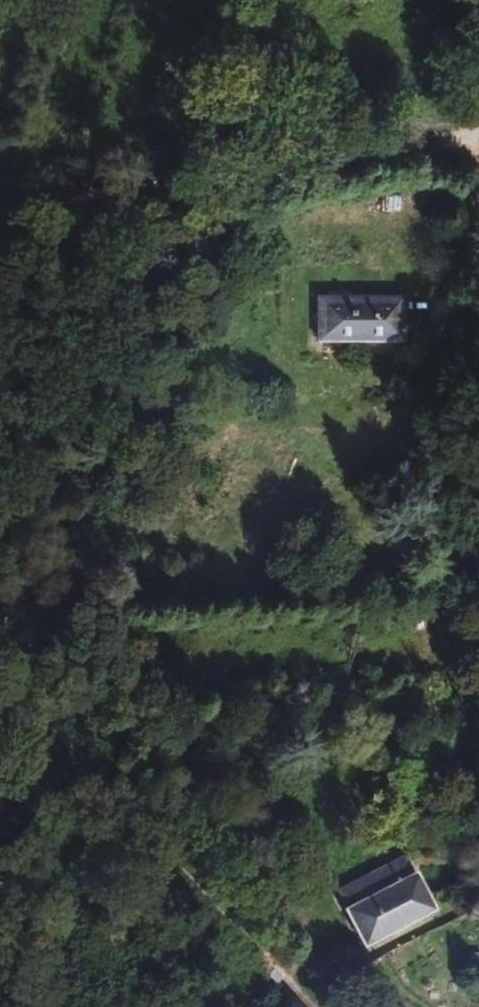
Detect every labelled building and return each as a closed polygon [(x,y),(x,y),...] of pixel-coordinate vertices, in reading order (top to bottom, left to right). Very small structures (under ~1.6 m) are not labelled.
[(403,293),(317,294),(318,339),(403,338),(403,293)] [(395,849),(335,880),(341,895),(338,896),(364,948),(434,912),(407,861),(402,863),(395,849)]
